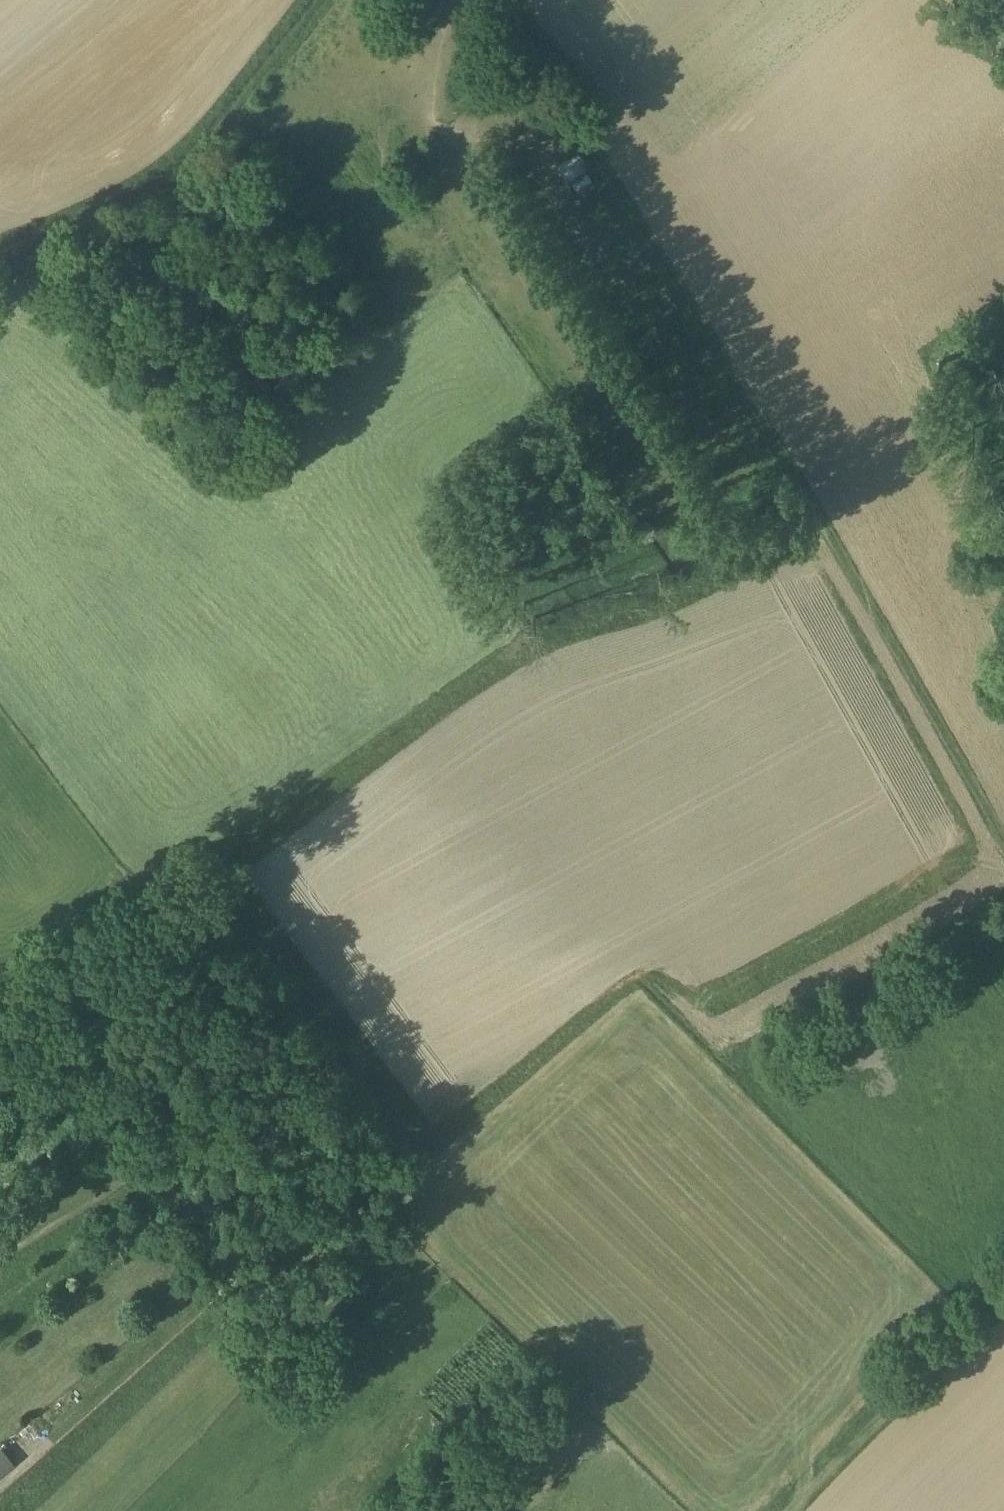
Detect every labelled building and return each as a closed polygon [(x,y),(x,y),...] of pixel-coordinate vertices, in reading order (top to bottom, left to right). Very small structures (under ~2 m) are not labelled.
[(580,150),(559,164),(576,191),(591,181),(584,170),(590,166),(580,150)] [(0,1192),(0,1213),(10,1207),(1,1191),(0,1192)]
